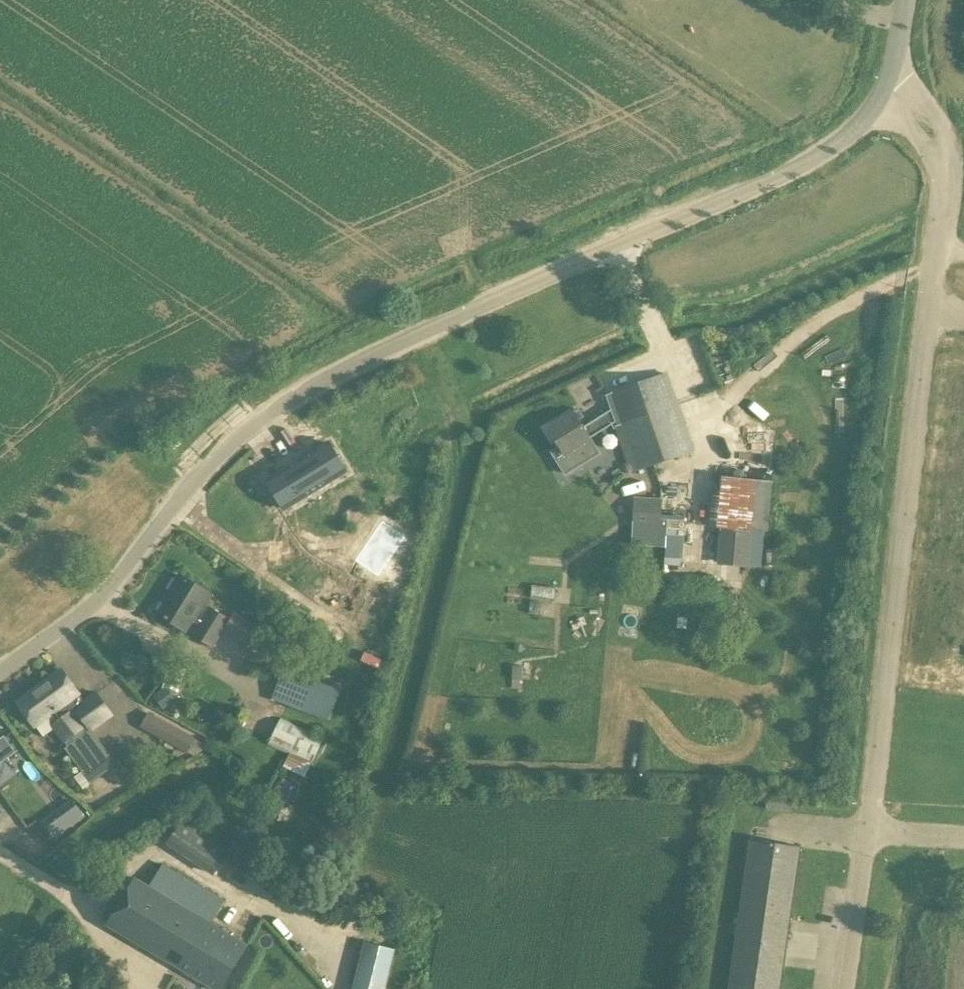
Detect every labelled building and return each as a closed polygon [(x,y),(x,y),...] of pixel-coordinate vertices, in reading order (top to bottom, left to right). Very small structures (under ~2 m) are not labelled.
[(631,473),(693,452),(694,451),(694,448),(668,372),(604,394),(609,410),(583,426),(579,420),(584,418),(579,410),(549,428),(565,454),(614,424),(631,473)] [(268,479),(284,508),(346,473),(330,444),(268,479)] [(713,489),(709,526),(750,530),(751,529),(768,530),(773,481),(721,476),(720,490),(713,489)] [(633,525),(661,526),(662,498),(634,496),(633,525)] [(721,530),(718,563),(747,566),(750,533),(721,530)] [(179,574),(169,591),(171,592),(158,613),(171,622),(186,631),(193,620),(199,623),(192,634),(213,647),(224,629),(246,643),(257,626),(235,612),(230,619),(210,605),(208,608),(205,606),(212,595),(179,574)] [(220,583),(212,596),(246,616),(254,603),(220,583)] [(554,599),(555,587),(532,585),(531,597),(554,599)] [(530,602),(529,614),(541,615),(542,603),(530,602)] [(513,680),(522,680),(523,667),(514,666),(513,680)] [(323,682),(283,668),(271,698),(311,713),(323,682)] [(18,702),(35,725),(36,725),(44,735),(55,727),(68,746),(65,747),(91,783),(117,764),(93,729),(113,714),(97,691),(83,701),(61,670),(18,702)] [(166,690),(153,699),(162,711),(175,702),(166,690)] [(140,726),(188,752),(188,751),(194,755),(209,746),(196,738),(196,737),(149,711),(140,726)] [(290,753),(284,765),(305,777),(323,738),(308,730),(281,718),(269,743),(290,753)] [(16,752),(4,735),(0,738),(0,764),(16,752)] [(274,792),(294,802),(298,794),(278,783),(274,792)] [(228,799),(240,805),(246,793),(234,787),(228,799)] [(85,818),(72,801),(43,822),(56,840),(85,818)] [(213,874),(233,845),(186,814),(166,843),(213,874)] [(768,842),(751,840),(743,899),(791,906),(800,847),(768,842)] [(215,988),(222,988),(248,945),(211,922),(225,899),(165,863),(150,886),(136,878),(108,925),(215,988)] [(791,906),(743,899),(734,959),(783,966),(791,906)] [(396,948),(364,941),(352,988),(386,988),(396,948)] [(783,966),(734,959),(730,988),(779,988),(783,966)]
